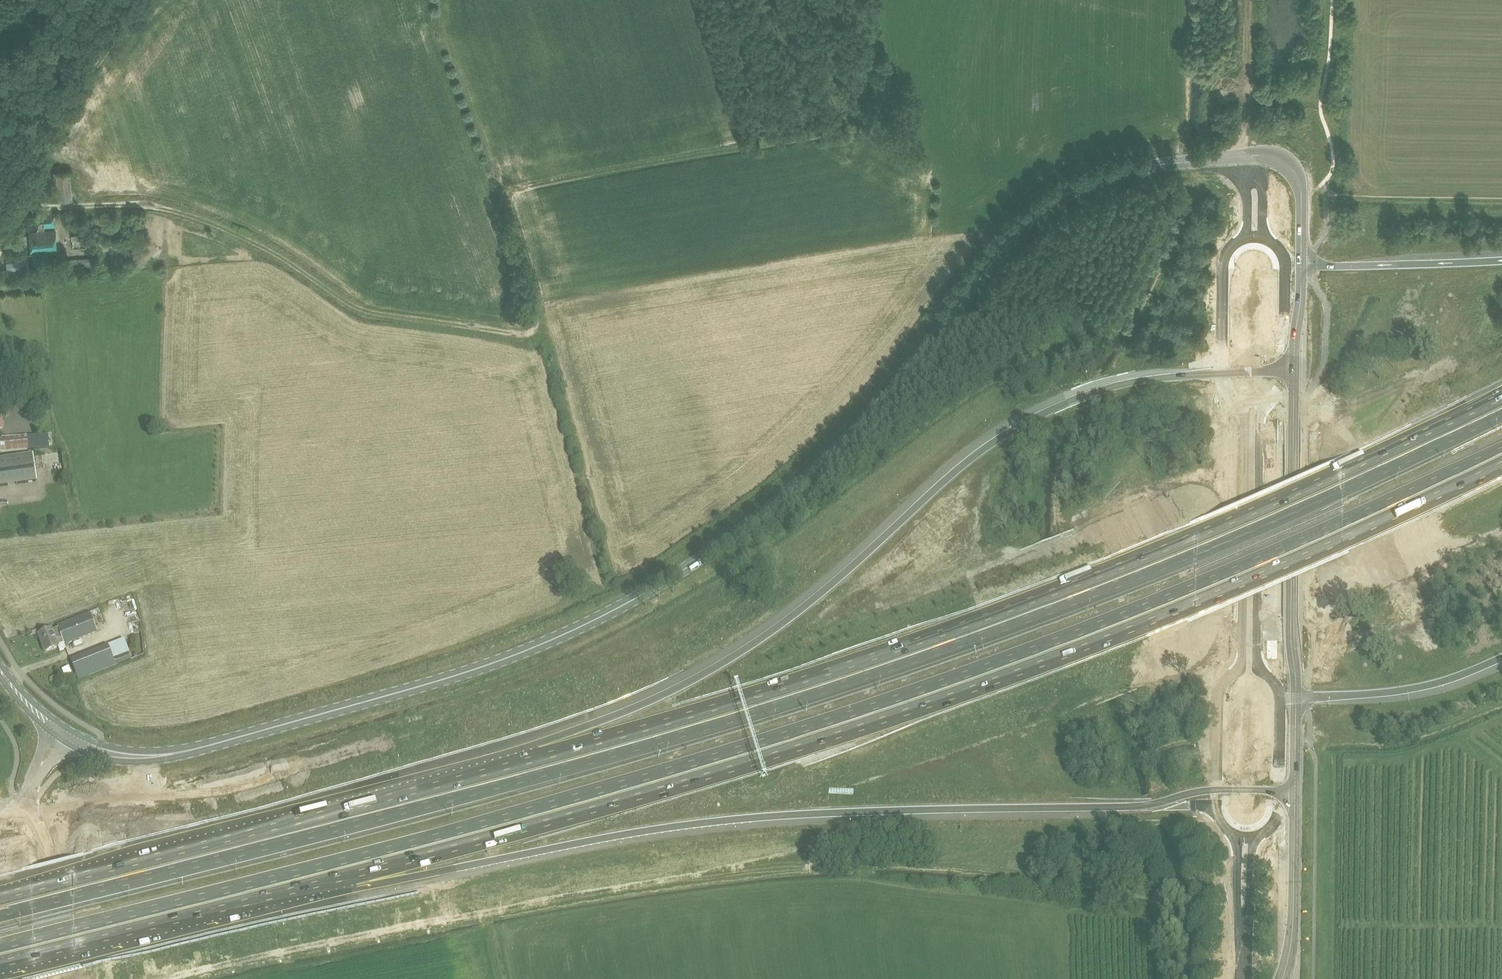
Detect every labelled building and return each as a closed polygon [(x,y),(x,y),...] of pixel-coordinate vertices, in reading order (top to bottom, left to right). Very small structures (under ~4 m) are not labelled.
[(38,228),(37,232),(45,231),(44,227),(55,226),(54,213),(37,214),(38,228)] [(45,231),(37,232),(29,232),(32,255),(58,253),(55,230),(45,231)] [(66,262),(66,273),(99,271),(98,260),(66,262)] [(19,394),(18,372),(8,372),(9,394),(19,394)] [(27,436),(28,450),(49,448),(47,434),(27,436)] [(28,450),(27,436),(0,438),(0,452),(28,450)] [(36,480),(32,455),(0,460),(0,485),(36,480)] [(51,629),(38,634),(45,652),(58,647),(58,645),(64,643),(65,646),(97,632),(89,612),(57,625),(57,628),(52,630),(51,629)] [(116,665),(108,645),(70,659),(78,680),(116,665)] [(128,651),(115,656),(118,665),(131,660),(128,651)] [(802,673),(803,680),(818,677),(816,670),(802,673)]
